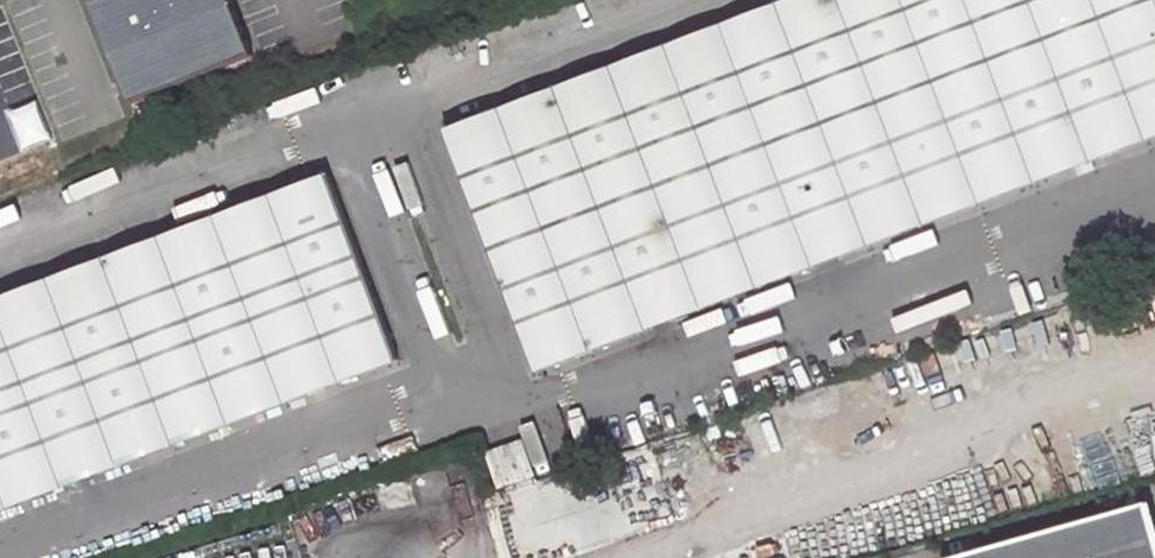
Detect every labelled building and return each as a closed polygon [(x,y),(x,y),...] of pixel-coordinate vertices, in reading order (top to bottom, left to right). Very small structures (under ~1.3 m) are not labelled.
[(253,55),(231,0),(97,0),(90,3),(129,103),(253,55)] [(1154,142),(1154,0),(802,0),(440,134),(529,374),(1154,142)] [(0,305),(0,516),(403,366),(335,181),(0,305)] [(537,476),(525,439),(488,451),(500,488),(537,476)] [(1144,505),(959,557),(1154,557),(1154,544),(1144,505)]
